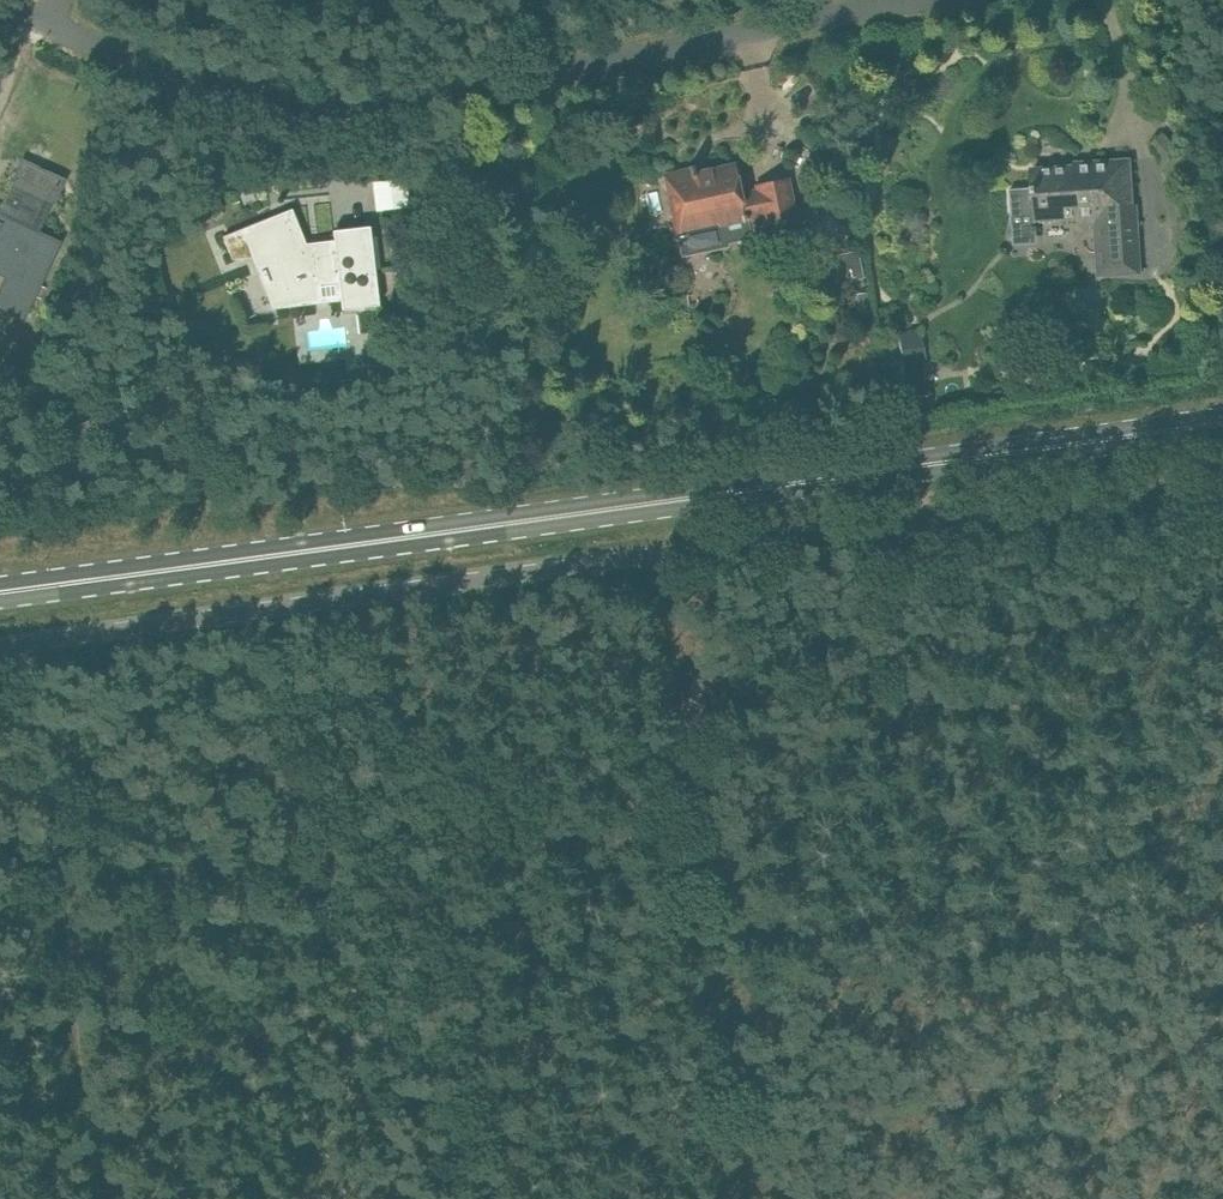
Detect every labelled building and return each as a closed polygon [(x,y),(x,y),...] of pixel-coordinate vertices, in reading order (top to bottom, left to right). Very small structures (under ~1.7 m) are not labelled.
[(1134,214),(1130,159),(1075,162),(1076,172),(1033,174),(1034,187),(1010,188),(1012,217),(1035,216),(1036,220),(1095,217),(1099,275),(1141,272),(1137,214),(1134,214)] [(65,179),(23,160),(14,179),(17,181),(0,218),(0,272),(9,276),(0,294),(0,305),(24,316),(58,242),(39,233),(65,179)] [(690,165),(691,169),(667,175),(678,228),(674,228),(681,256),(730,246),(729,243),(727,233),(763,225),(766,225),(765,221),(795,215),(788,180),(757,186),(758,189),(739,193),(733,165),(712,169),(712,171),(696,175),(694,164),(690,165)] [(410,205),(405,176),(374,181),(378,210),(410,205)] [(380,303),(373,249),(370,226),(334,230),(336,248),(305,252),(291,216),(251,231),(249,226),(245,227),(266,281),(267,281),(275,299),(317,283),(315,277),(338,274),(342,308),(380,303)] [(837,253),(817,257),(823,286),(864,277),(858,249),(838,254),(837,253)] [(902,328),(904,361),(927,360),(925,327),(902,328)]
